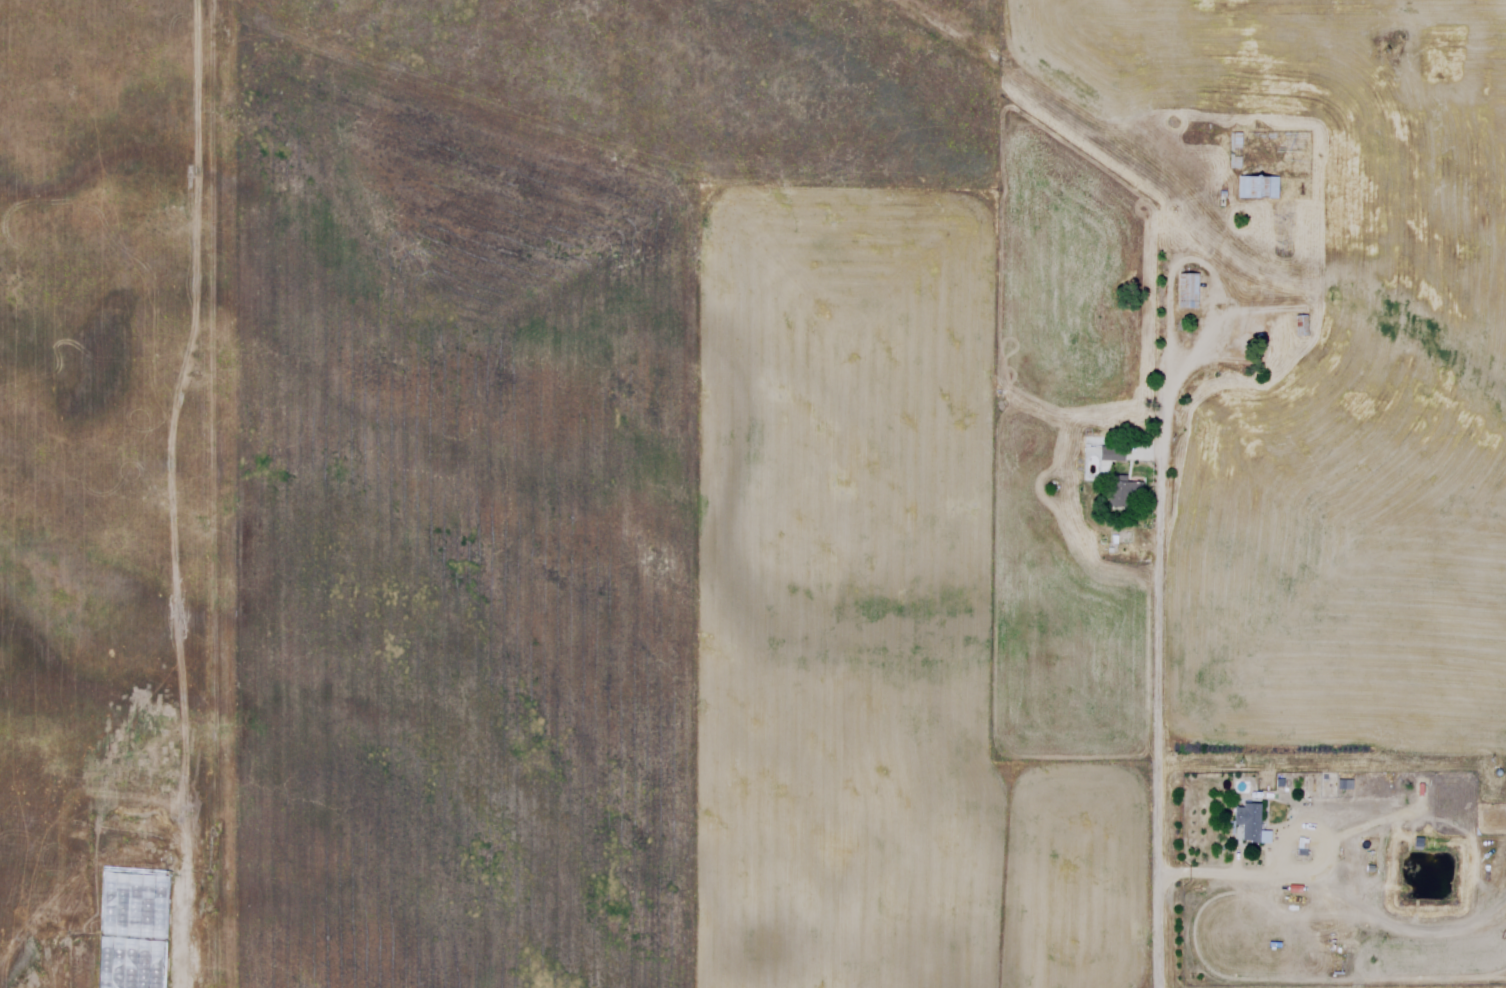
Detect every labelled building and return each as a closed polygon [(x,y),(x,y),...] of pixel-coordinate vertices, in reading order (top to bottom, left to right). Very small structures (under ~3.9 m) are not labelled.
[(1240,178),(1240,200),(1281,200),(1281,178),(1240,178)] [(1200,276),(1200,309),(1180,308),(1180,276),(1200,276)] [(1126,463),(1126,447),(1102,447),(1102,463),(1126,463)] [(1121,484),(1145,484),(1145,509),(1121,509),(1121,484)] [(1263,804),(1262,846),(1244,845),(1245,828),(1236,827),(1237,808),(1246,808),(1246,804),(1263,804)] [(1342,975),(1342,960),(1330,960),(1330,975),(1342,975)]
